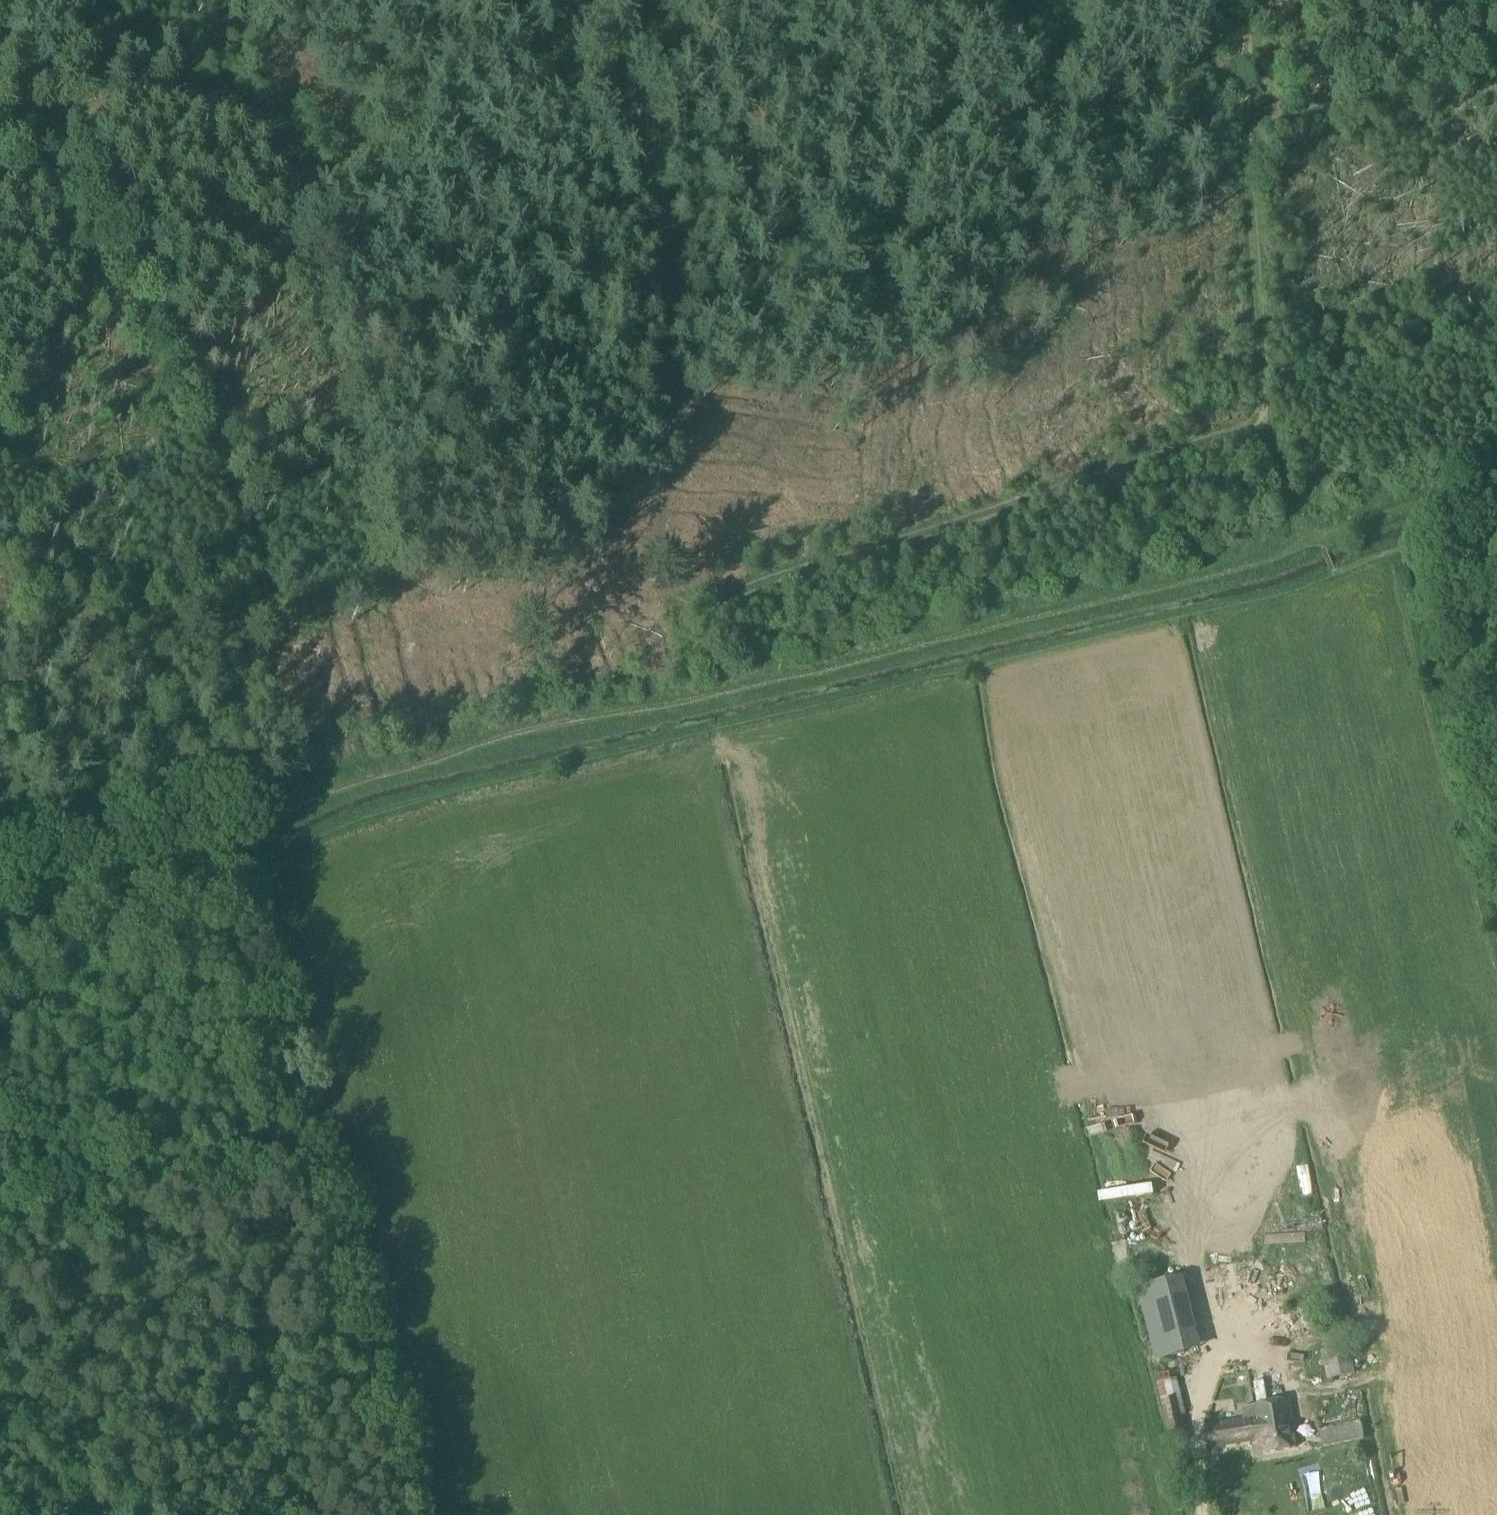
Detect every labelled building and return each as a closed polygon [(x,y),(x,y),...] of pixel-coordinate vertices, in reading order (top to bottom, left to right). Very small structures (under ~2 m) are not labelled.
[(1197,1351),(1179,1281),(1138,1292),(1155,1361),(1197,1351)] [(1322,1352),(1328,1380),(1355,1373),(1348,1346),(1322,1352)] [(1182,1376),(1169,1381),(1176,1398),(1189,1393),(1182,1376)] [(1162,1402),(1172,1445),(1189,1442),(1182,1416),(1187,1414),(1182,1397),(1162,1402)] [(1206,1428),(1209,1450),(1264,1442),(1266,1455),(1296,1451),(1293,1428),(1294,1428),(1290,1402),(1242,1409),(1243,1422),(1206,1428)] [(1320,1429),(1324,1447),(1364,1439),(1361,1421),(1320,1429)]
